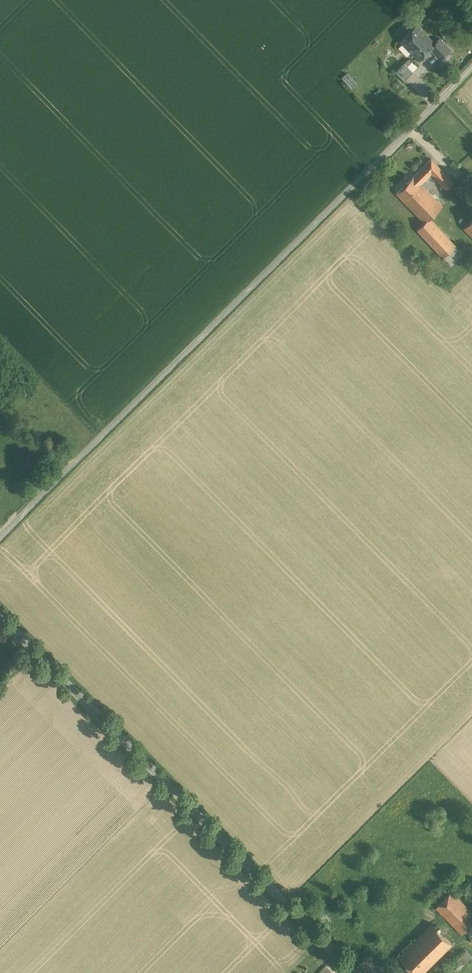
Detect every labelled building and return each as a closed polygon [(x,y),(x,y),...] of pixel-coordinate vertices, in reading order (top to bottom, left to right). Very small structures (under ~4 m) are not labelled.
[(435,43),(417,25),(401,40),(419,59),(430,48),(435,43)] [(450,49),(439,39),(435,43),(430,48),(441,58),(450,49)] [(408,66),(405,63),(396,71),(405,80),(417,67),(412,61),(408,66)] [(348,72),(343,77),(353,88),(358,82),(348,72)] [(431,159),(397,193),(425,222),(429,218),(442,206),(426,188),(421,183),(438,166),(431,159)] [(467,159),(460,166),(463,169),(471,163),(467,159)] [(454,182),(438,166),(421,183),(426,188),(436,178),(446,189),(454,182)] [(455,246),(429,218),(425,222),(417,229),(444,256),(455,246)] [(463,254),(455,246),(444,256),(452,265),(463,254)] [(452,892),(436,908),(462,934),(471,924),(471,912),(452,892)] [(452,944),(432,924),(414,942),(434,962),(452,944)] [(414,942),(399,957),(414,972),(423,972),(434,962),(414,942)] [(466,951),(458,959),(464,965),(471,957),(466,951)] [(444,972),(456,972),(464,965),(458,959),(444,972)]
